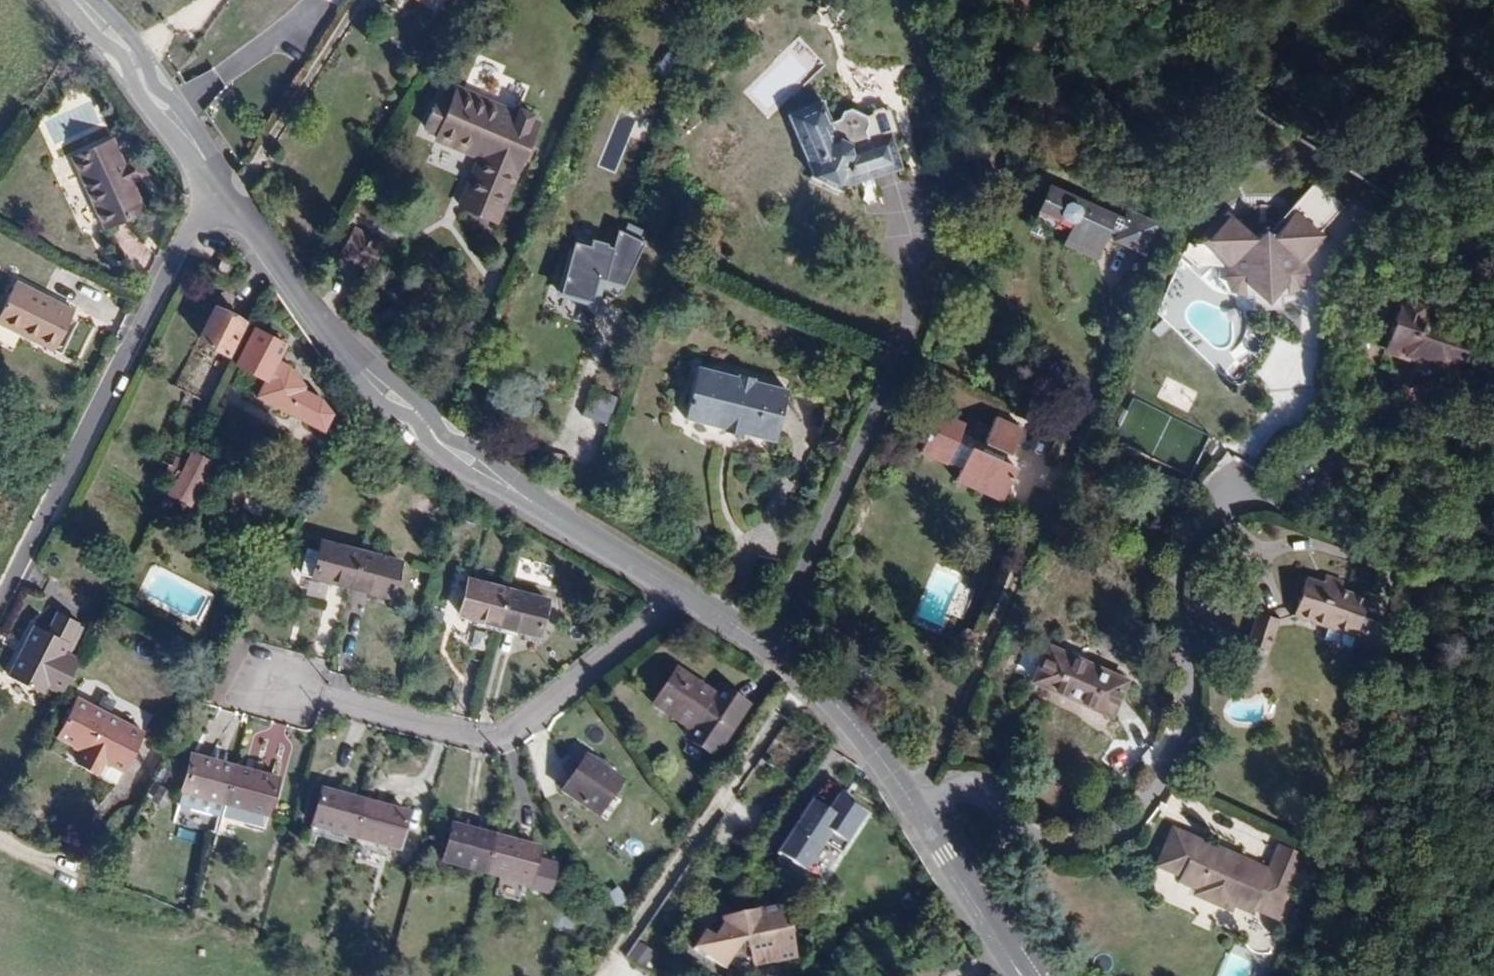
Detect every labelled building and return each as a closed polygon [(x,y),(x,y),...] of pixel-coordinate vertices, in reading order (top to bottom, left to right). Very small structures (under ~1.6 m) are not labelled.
[(440,0),(421,0),(434,9),(440,0)] [(1071,2),(1069,0),(1055,0),(1053,3),(1066,11),(1071,2)] [(494,222),(536,122),(461,89),(450,114),(445,112),(434,137),(477,158),(457,204),(494,222)] [(901,168),(890,133),(868,140),(865,130),(868,123),(865,114),(850,107),(841,110),(838,117),(829,120),(820,99),(787,113),(810,172),(807,180),(836,194),(840,187),(901,168)] [(144,209),(131,181),(124,165),(113,141),(73,158),(104,227),(144,209)] [(145,174),(134,161),(124,165),(131,181),(145,174)] [(1228,210),(1204,237),(1231,260),(1227,272),(1232,283),(1244,287),(1244,292),(1251,292),(1280,290),(1288,290),(1299,279),(1303,267),(1298,256),(1322,229),(1318,226),(1342,199),(1314,174),(1290,201),(1295,206),(1271,233),(1262,225),(1255,234),(1228,210)] [(1072,230),(1086,198),(1049,181),(1034,213),(1054,222),(1057,215),(1072,221),(1068,229),(1072,230)] [(1143,248),(1157,219),(1128,206),(1124,215),(1086,198),(1072,230),(1100,243),(1106,230),(1109,224),(1118,228),(1115,234),(1115,235),(1143,248)] [(613,226),(616,220),(615,212),(608,209),(606,211),(603,214),(602,217),(600,220),(613,226)] [(619,289),(641,240),(613,226),(600,220),(578,210),(560,249),(566,252),(561,264),(619,289)] [(1054,222),(1034,213),(1029,225),(1049,234),(1054,222)] [(648,224),(627,215),(624,223),(645,232),(648,224)] [(151,267),(136,223),(112,232),(128,275),(151,267)] [(1118,228),(1109,224),(1106,230),(1115,234),(1118,228)] [(369,270),(383,243),(353,226),(337,252),(369,270)] [(1066,242),(1072,230),(1068,229),(1063,240),(1066,242)] [(1095,254),(1100,243),(1072,230),(1066,242),(1095,254)] [(1139,258),(1143,248),(1115,235),(1111,245),(1139,258)] [(223,270),(228,259),(217,253),(211,264),(223,270)] [(616,296),(619,289),(561,264),(558,270),(616,296)] [(74,312),(15,281),(0,311),(0,322),(54,350),(74,312)] [(1471,339),(1423,322),(1429,306),(1373,287),(1366,314),(1393,323),(1385,349),(1460,372),(1471,339)] [(1280,290),(1251,292),(1252,304),(1281,303),(1280,290)] [(227,354),(244,321),(215,305),(199,336),(205,339),(206,343),(227,354)] [(304,384),(287,366),(277,360),(286,344),(254,326),(234,363),(264,379),(257,394),(290,412),(302,388),(304,384)] [(773,435),(785,384),(752,376),(752,373),(738,370),(737,373),(697,364),(685,415),(725,424),(724,427),(740,431),(741,428),(773,435)] [(1189,411),(1199,392),(1179,382),(1170,402),(1189,411)] [(609,424),(619,394),(593,385),(582,414),(609,424)] [(334,413),(321,397),(302,388),(290,412),(325,429),(334,413)] [(963,478),(982,434),(961,424),(965,415),(939,405),(931,425),(927,423),(922,436),(925,437),(922,444),(961,461),(956,474),(963,478)] [(1016,461),(1002,454),(1005,448),(1010,449),(1022,421),(998,410),(987,436),(982,434),(963,478),(1002,494),(1016,461)] [(172,475),(181,458),(167,451),(158,468),(172,475)] [(196,496),(207,475),(204,474),(210,461),(193,452),(178,480),(176,479),(169,492),(189,503),(193,495),(196,496)] [(351,586),(360,550),(321,540),(318,551),(306,548),(300,571),(312,574),(311,576),(351,586)] [(392,597),(401,560),(360,550),(351,586),(392,597)] [(1352,639),(1366,598),(1338,587),(1340,580),(1327,575),(1324,582),(1307,576),(1293,614),(1326,625),(1324,630),(1352,639)] [(499,625),(508,588),(469,578),(459,614),(476,619),(499,625)] [(538,635),(548,598),(508,588),(499,625),(522,631),(538,635)] [(79,657),(64,650),(78,623),(57,611),(46,632),(33,625),(9,674),(43,691),(46,686),(61,693),(79,657)] [(1266,649),(1277,619),(1259,612),(1256,620),(1252,630),(1248,642),(1266,649)] [(1252,630),(1256,620),(1249,618),(1245,627),(1252,630)] [(498,630),(499,625),(476,619),(475,624),(498,630)] [(520,636),(522,631),(499,625),(498,630),(520,636)] [(475,632),(474,649),(488,651),(489,633),(475,632)] [(1110,715),(1125,680),(1047,645),(1031,681),(1110,715)] [(724,696),(679,668),(654,706),(696,733),(690,743),(723,764),(760,707),(729,687),(724,696)] [(118,783),(145,732),(77,697),(57,734),(85,748),(78,763),(118,783)] [(226,802),(235,765),(191,753),(179,798),(195,802),(194,805),(219,812),(222,801),(226,802)] [(610,798),(623,779),(586,755),(561,791),(609,823),(621,806),(610,798)] [(268,814),(279,776),(235,765),(226,802),(268,814)] [(355,836),(365,799),(322,788),(312,825),(320,828),(355,836)] [(837,797),(830,807),(842,814),(848,805),(837,797)] [(830,807),(817,798),(779,856),(804,872),(824,842),(840,853),(865,816),(848,805),(842,814),(830,807)] [(399,848),(409,811),(365,799),(355,836),(390,846),(399,848)] [(484,871),(494,834),(453,823),(443,860),(484,871)] [(1177,880),(1195,838),(1167,825),(1148,867),(1177,880)] [(353,844),(355,836),(320,828),(319,835),(353,844)] [(540,846),(494,834),(484,871),(527,883),(527,884),(548,890),(556,861),(537,856),(540,846)] [(388,854),(390,846),(355,836),(353,844),(388,854)] [(1251,912),(1268,869),(1195,838),(1177,880),(1194,887),(1192,893),(1230,911),(1232,905),(1251,912)] [(1268,869),(1251,912),(1275,921),(1300,857),(1277,848),(1268,869)] [(619,909),(631,901),(621,886),(609,894),(619,909)] [(782,927),(777,903),(725,915),(718,926),(717,925),(717,924),(716,923),(715,923),(715,922),(714,922),(713,922),(712,922),(711,922),(710,922),(709,923),(708,924),(707,924),(693,947),(723,967),(728,960),(739,968),(795,955),(788,925),(782,927)] [(635,941),(624,957),(641,969),(652,953),(635,941)]
